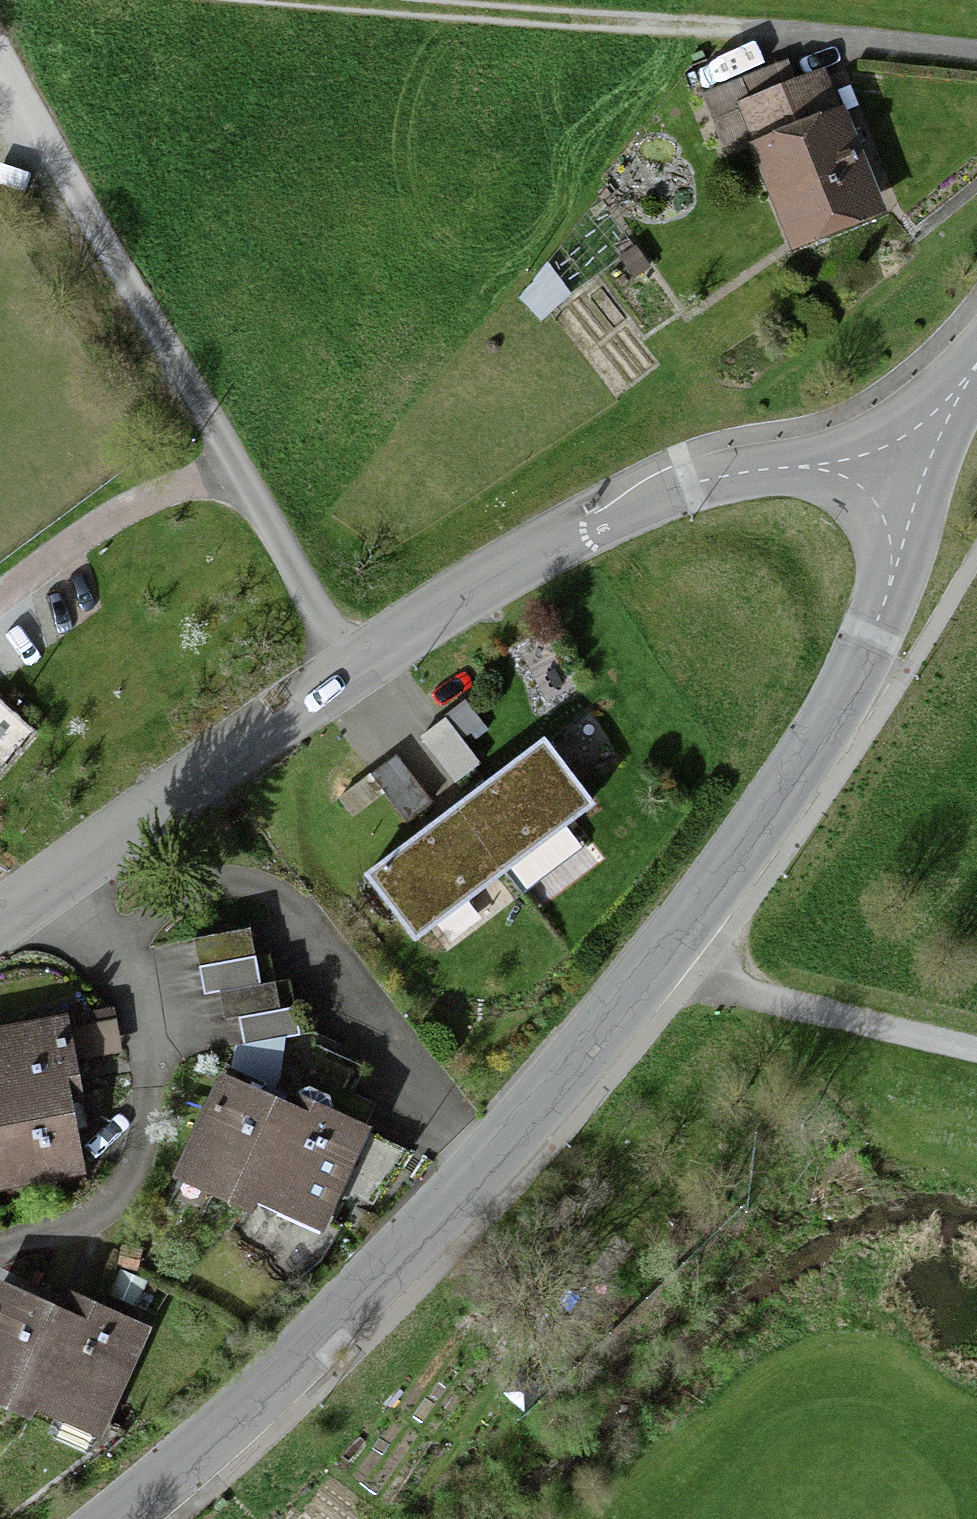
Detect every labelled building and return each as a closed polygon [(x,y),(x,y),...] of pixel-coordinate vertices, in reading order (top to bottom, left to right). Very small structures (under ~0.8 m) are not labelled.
[(707,100),(728,159),(756,149),(742,110),(802,88),(795,68),(707,100)] [(799,256),(889,221),(832,75),(802,88),(742,110),(756,149),(799,256)] [(468,701),(423,733),(456,781),(481,764),(464,740),(485,725),(468,701)] [(457,811),(507,875),(588,812),(538,748),(457,811)] [(507,875),(457,811),(377,872),(428,937),(507,875)] [(196,940),(201,965),(254,954),(250,930),(196,940)] [(269,951),(254,954),(201,965),(207,994),(221,991),(275,981),(269,951)] [(288,978),(275,981),(221,991),(227,1021),(242,1018),(294,1007),(288,978)] [(308,1005),(294,1007),(242,1018),(247,1043),(313,1029),(308,1005)] [(69,1095),(83,1093),(69,1017),(0,1029),(0,1108),(69,1095)] [(359,1079),(365,1068),(314,1043),(302,1066),(325,1078),(311,1105),(363,1130),(369,1118),(376,1104),(353,1092),(359,1079)] [(251,1195),(292,1108),(228,1078),(180,1181),(244,1211),(251,1195)] [(0,1108),(0,1191),(84,1176),(69,1095),(0,1108)] [(292,1108),(251,1195),(322,1228),(339,1191),(378,1209),(406,1149),(363,1130),(311,1105),(296,1099),(292,1108)] [(22,1422),(69,1315),(4,1286),(0,1295),(0,1412),(22,1422)] [(73,1306),(69,1315),(22,1422),(39,1429),(44,1418),(110,1447),(156,1342),(73,1306)]
